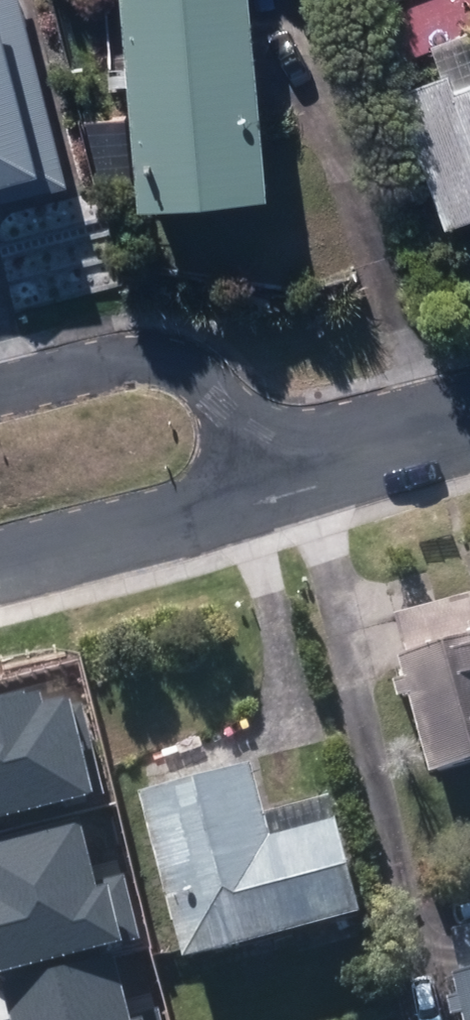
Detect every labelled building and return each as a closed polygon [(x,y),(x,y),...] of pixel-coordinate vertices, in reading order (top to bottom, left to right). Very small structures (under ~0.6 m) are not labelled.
[(67,190),(17,0),(0,0),(0,208),(67,190)] [(137,213),(265,202),(248,0),(119,0),(129,117),(91,121),(97,193),(135,191),(137,213)] [(445,229),(469,220),(469,36),(433,50),(446,82),(397,99),(445,229)] [(395,623),(406,666),(397,669),(401,690),(394,691),(397,706),(408,703),(429,785),(469,775),(469,603),(395,623)] [(127,768),(134,790),(165,780),(159,758),(127,768)] [(138,804),(182,972),(359,924),(328,807),(264,824),(251,773),(138,804)] [(21,1019),(138,1019),(81,819),(0,842),(0,912),(16,969),(7,971),(21,1019)] [(453,941),(463,985),(453,987),(461,1019),(469,1019),(469,937),(453,941)]
